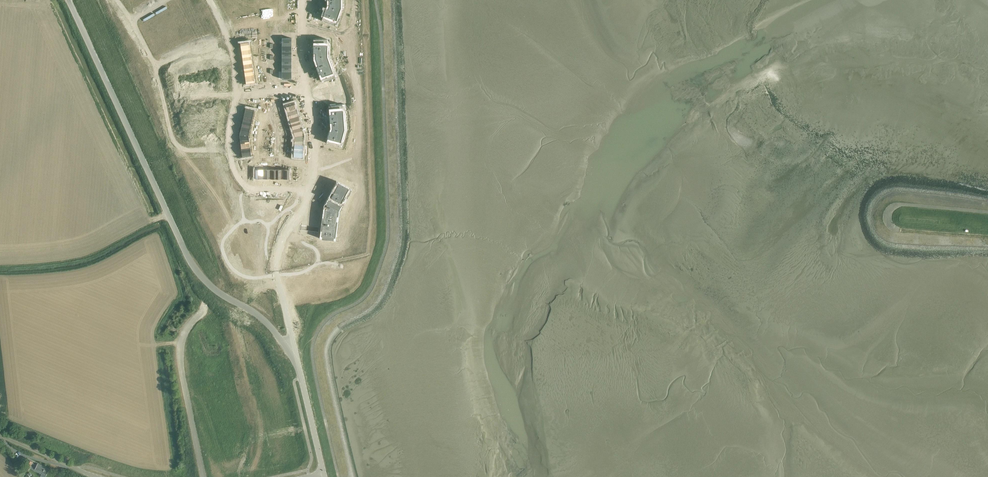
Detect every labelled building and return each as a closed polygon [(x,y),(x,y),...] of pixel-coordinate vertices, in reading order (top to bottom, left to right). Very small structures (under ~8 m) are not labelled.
[(323,15),(324,15),(325,16),(325,18),(324,21),(327,22),(334,25),(335,24),(337,17),(338,14),(339,14),(340,14),(341,11),(341,10),(340,9),(341,7),(341,5),(342,5),(342,3),(342,0),(329,0),(329,1),(329,3),(329,4),(329,5),(329,6),(329,7),(328,8),(327,8),(326,7),(325,10),(324,12),(323,15)] [(314,44),(313,44),(313,47),(313,48),(313,49),(313,53),(316,53),(316,58),(317,61),(318,65),(316,66),(317,69),(318,71),(319,74),(320,74),(321,73),(323,79),(324,81),(327,80),(330,79),(332,78),(335,77),(332,70),(332,69),(333,69),(333,68),(332,64),(330,65),(329,62),(329,61),(327,56),(327,55),(327,52),(328,52),(328,48),(329,48),(329,47),(327,47),(327,46),(327,40),(327,39),(320,39),(316,39),(316,41),(316,44),(314,44)] [(246,42),(240,43),(241,49),(241,51),(251,49),(250,42),(246,42)] [(251,49),(241,51),(242,58),(252,56),(251,49)] [(252,56),(242,58),(243,62),(243,65),(253,63),(252,56)] [(254,75),(245,76),(246,84),(255,82),(254,75)] [(294,102),(285,104),(287,112),(297,109),(294,102)] [(328,135),(327,138),(328,138),(330,138),(329,140),(328,143),(339,146),(340,145),(341,139),(342,138),(342,135),(344,136),(345,132),(345,131),(344,130),(344,129),(344,128),(344,127),(344,126),(345,126),(345,122),(345,121),(345,120),(344,120),(343,117),(344,117),(345,117),(344,113),(345,113),(344,113),(344,112),(343,112),(342,104),(340,105),(335,105),(334,105),(331,105),(331,106),(332,113),(329,114),(329,116),(329,118),(330,118),(330,122),(331,122),(332,122),(332,124),(333,127),(332,128),(332,129),(332,130),(330,130),(329,130),(329,133),(328,135)] [(245,108),(244,115),(253,117),(255,110),(245,108)] [(297,109),(287,112),(289,118),(298,116),(297,109)] [(298,116),(289,118),(291,124),(300,121),(298,116)] [(300,121),(291,124),(293,129),(293,130),(302,127),(300,121)] [(241,126),(239,135),(249,135),(251,128),(241,126)] [(302,127),(293,130),(295,136),(304,136),(303,132),(302,127)] [(249,135),(239,135),(240,144),(250,143),(249,135)] [(294,143),(294,144),(304,144),(304,136),(295,136),(294,143)] [(251,148),(241,150),(242,157),(252,156),(251,148)] [(294,149),(293,157),(303,158),(303,154),(303,150),(294,149)] [(321,227),(322,227),(322,232),(321,235),(322,236),(322,238),(333,240),(334,239),(333,239),(333,238),(334,237),(335,237),(337,221),(336,221),(336,218),(336,217),(336,216),(337,216),(338,216),(338,215),(338,214),(338,211),(339,210),(339,209),(340,207),(341,205),(340,204),(341,203),(342,202),(342,201),(342,200),(343,200),(344,200),(346,196),(347,195),(346,195),(348,191),(349,191),(348,190),(348,188),(349,188),(349,187),(343,184),(338,181),(336,184),(335,186),(334,186),(333,187),(333,188),(332,188),(331,190),(331,192),(330,193),(331,193),(332,193),(331,194),(330,196),(328,199),(327,201),(326,204),(327,204),(326,206),(326,208),(325,208),(324,208),(323,208),(323,210),(323,211),(324,211),(324,214),(324,216),(324,217),(323,217),(323,219),(323,220),(322,219),(321,222),(321,224),(321,226),(321,227)] [(23,467),(29,470),(32,462),(27,459),(23,467)] [(34,469),(38,471),(38,470),(42,472),(40,476),(43,476),(45,476),(49,469),(37,463),(34,469)]
